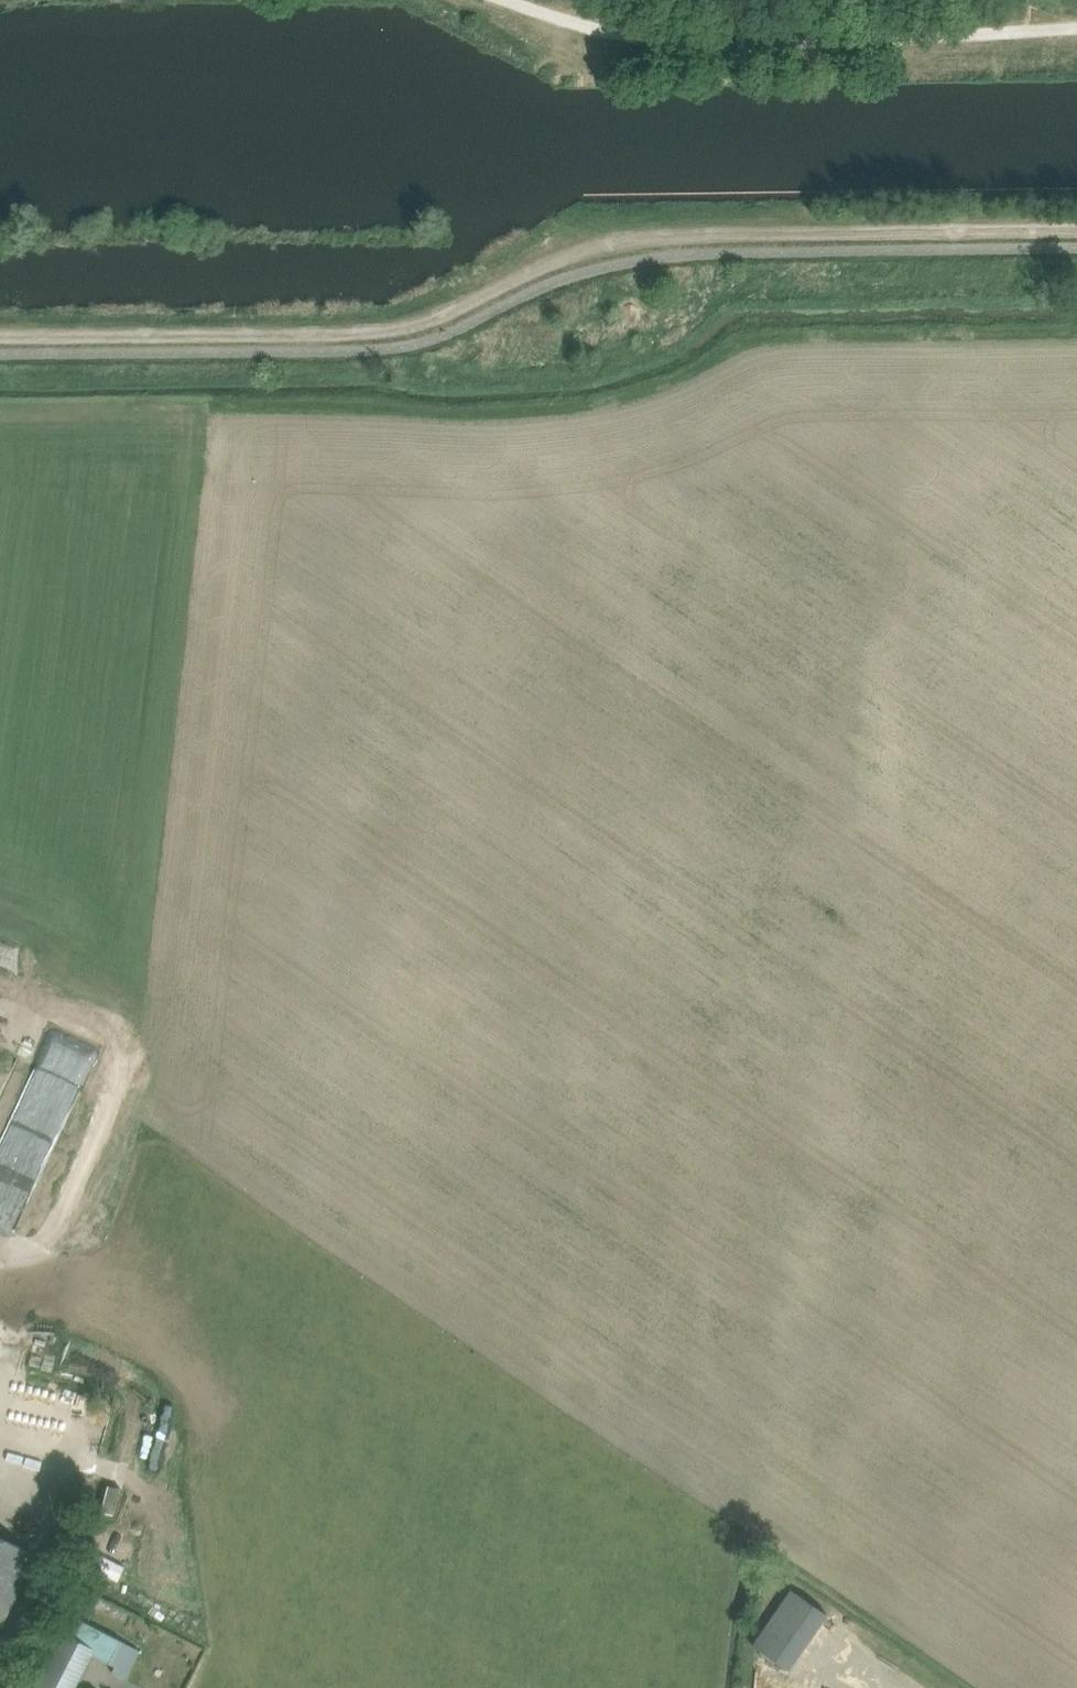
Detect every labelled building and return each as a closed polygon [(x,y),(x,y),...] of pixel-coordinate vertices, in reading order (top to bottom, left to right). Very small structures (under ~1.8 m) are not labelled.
[(37,1555),(0,1536),(0,1630),(37,1555)] [(791,1590),(753,1644),(789,1669),(827,1615),(791,1590)] [(74,1616),(37,1687),(75,1687),(93,1655),(110,1664),(122,1641),(74,1616)]
